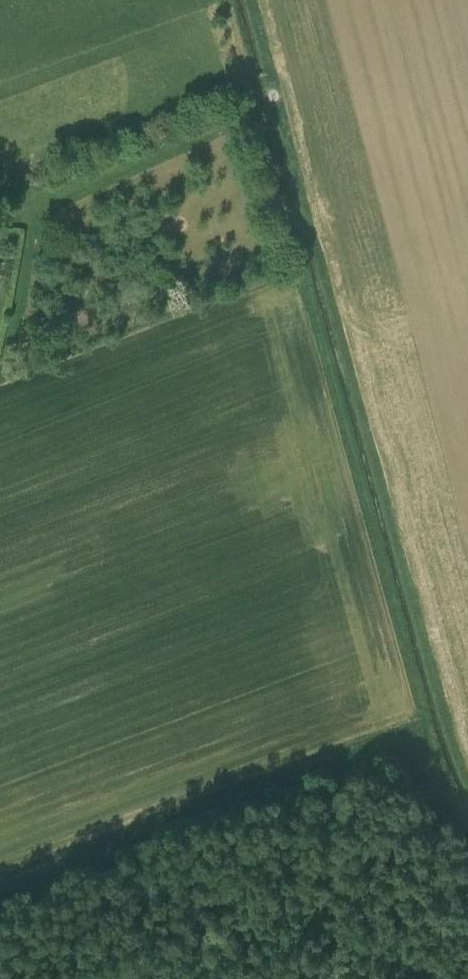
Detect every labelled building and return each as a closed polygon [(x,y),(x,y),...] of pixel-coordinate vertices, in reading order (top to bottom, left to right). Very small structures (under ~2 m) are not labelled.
[(5,256),(3,264),(12,266),(14,259),(5,256)] [(53,321),(41,325),(45,336),(57,332),(53,321)]
